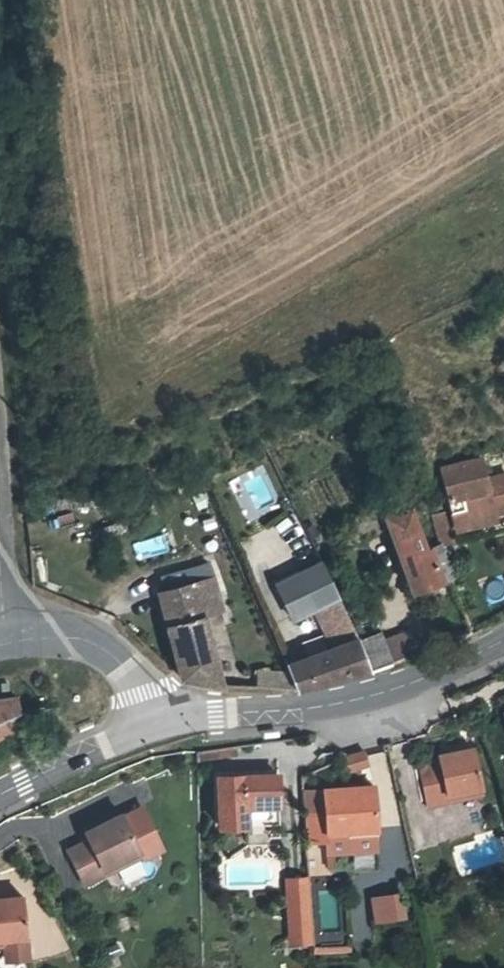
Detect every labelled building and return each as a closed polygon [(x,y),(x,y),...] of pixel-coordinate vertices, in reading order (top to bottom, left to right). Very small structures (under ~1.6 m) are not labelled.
[(453,520),(458,538),(503,527),(503,475),(486,480),(481,458),(439,467),(448,500),(453,520)] [(411,510),(386,518),(390,529),(413,591),(451,577),(439,545),(425,550),(411,510)] [(446,511),(431,515),(440,544),(458,538),(453,520),(449,521),(446,511)] [(390,529),(386,518),(348,535),(353,545),(390,529)] [(158,535),(133,542),(136,555),(162,547),(158,535)] [(358,639),(322,562),(276,583),(293,619),(314,609),(333,649),(302,660),(312,686),(370,672),(358,639)] [(212,578),(194,583),(202,613),(220,609),(212,578)] [(160,593),(181,678),(221,686),(202,613),(194,583),(160,593)] [(380,631),(358,639),(370,672),(391,664),(417,655),(408,631),(384,640),(380,631)] [(312,686),(302,660),(287,666),(289,672),(295,689),(312,686)] [(261,672),(260,688),(295,689),(289,672),(261,672)] [(21,726),(19,713),(16,697),(0,699),(0,736),(21,726)] [(93,719),(78,725),(81,732),(96,727),(93,719)] [(427,806),(449,801),(447,796),(481,789),(472,748),(438,754),(439,760),(419,765),(427,806)] [(348,755),(345,756),(349,770),(358,767),(357,762),(365,760),(363,751),(348,755)] [(217,776),(219,827),(246,826),(245,806),(278,805),(278,774),(217,776)] [(374,787),(302,792),(306,844),(326,843),(327,855),(379,851),(374,787)] [(482,795),(481,789),(447,796),(449,801),(482,795)] [(142,808),(123,817),(140,851),(139,851),(142,859),(162,849),(142,808)] [(136,853),(139,851),(140,851),(123,817),(122,814),(85,832),(88,840),(67,850),(84,885),(106,874),(103,869),(136,853)] [(103,869),(106,874),(138,858),(136,853),(103,869)] [(370,892),(372,921),(404,919),(402,890),(370,892)] [(23,897),(0,899),(0,940),(5,939),(6,960),(29,958),(23,897)] [(295,932),(312,931),(310,904),(288,906),(290,933),(295,932)] [(313,942),(312,931),(295,932),(296,943),(313,942)]
